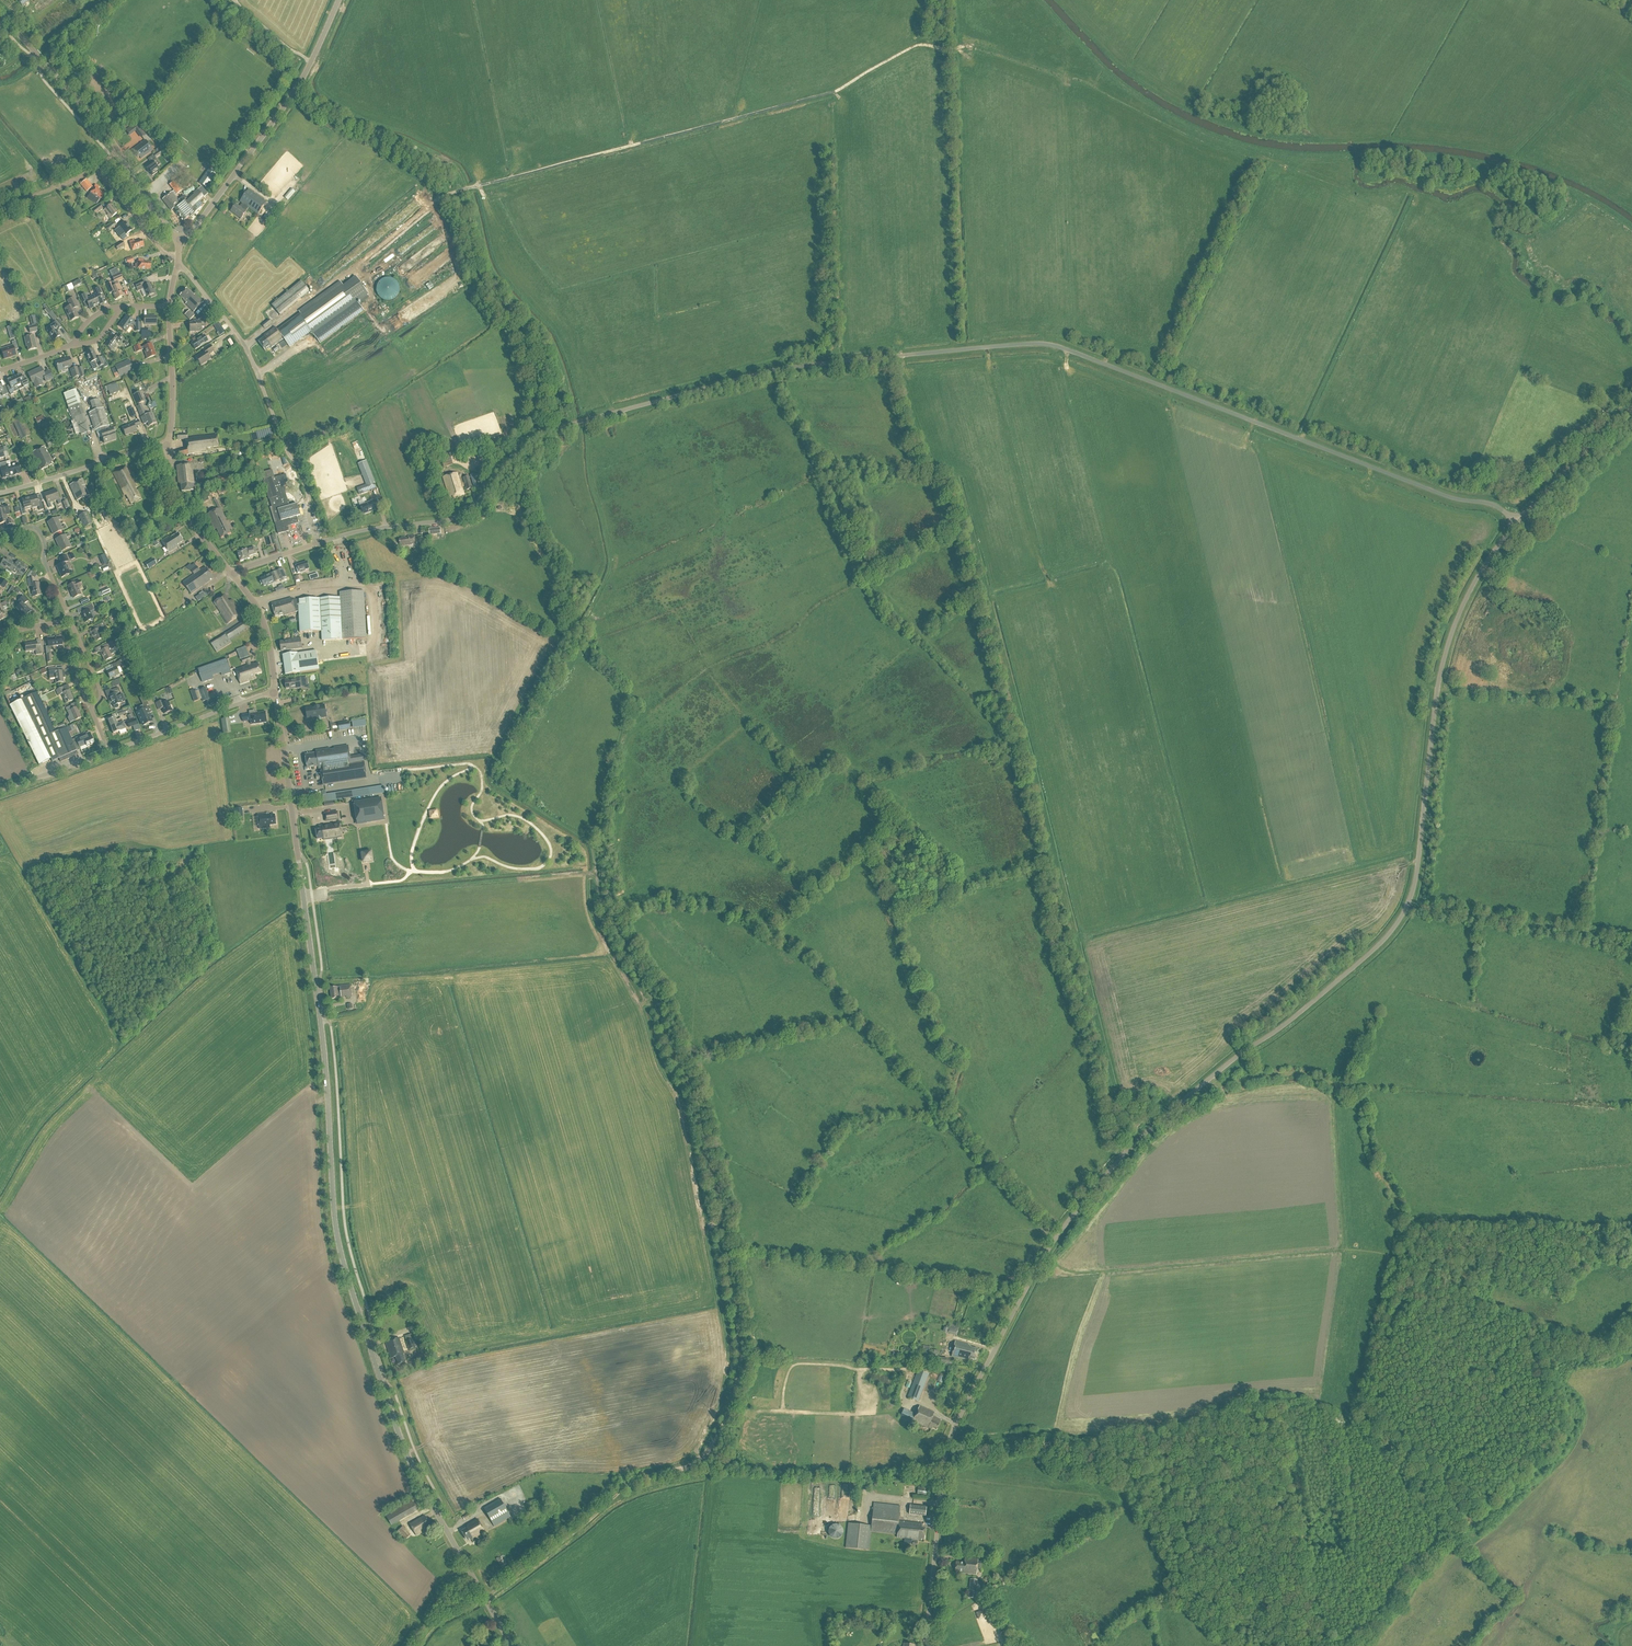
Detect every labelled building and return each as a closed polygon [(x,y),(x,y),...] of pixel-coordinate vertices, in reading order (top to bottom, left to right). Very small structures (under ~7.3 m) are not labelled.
[(231,15),(234,12),(229,7),(225,12),(228,16),(230,14),(231,15)] [(137,122),(132,126),(135,132),(137,134),(140,138),(146,134),(142,130),(137,122)] [(153,150),(145,140),(132,150),(138,158),(139,157),(141,159),(153,150)] [(158,164),(164,160),(161,156),(155,159),(158,164)] [(159,171),(157,167),(152,161),(145,167),(149,173),(152,177),(159,171)] [(216,174),(209,169),(199,183),(206,188),(216,174)] [(80,184),(87,192),(93,187),(86,179),(80,184)] [(194,195),(186,202),(184,200),(186,199),(184,196),(178,200),(175,196),(177,195),(181,191),(174,182),(169,185),(174,191),(162,200),(171,211),(174,208),(177,212),(176,212),(180,217),(184,221),(189,217),(190,218),(195,214),(194,213),(203,206),(200,202),(204,198),(208,195),(202,187),(193,194),(194,195)] [(91,192),(88,197),(91,197),(97,202),(100,198),(101,199),(105,193),(99,189),(100,188),(95,185),(91,192)] [(267,203),(249,190),(240,202),(243,204),(240,208),(236,205),(231,212),(242,219),(247,212),(246,212),(249,209),(258,215),(267,203)] [(292,190),(285,199),(288,202),(295,193),(292,190)] [(423,198),(415,201),(418,208),(426,204),(423,198)] [(110,219),(112,217),(118,213),(111,204),(105,210),(109,215),(107,216),(110,219)] [(100,205),(92,211),(93,212),(95,215),(103,209),(101,206),(100,205)] [(405,213),(395,217),(397,224),(408,220),(405,213)] [(131,230),(125,222),(119,227),(122,232),(123,232),(126,235),(131,230)] [(115,226),(113,223),(106,228),(108,231),(115,226)] [(407,246),(392,256),(395,260),(438,231),(435,225),(409,242),(412,246),(408,249),(407,246)] [(144,246),(142,240),(135,242),(134,240),(129,242),(132,251),(144,246)] [(125,245),(123,242),(115,246),(117,250),(125,245)] [(414,266),(425,261),(421,253),(410,259),(414,266)] [(436,264),(440,268),(447,261),(444,257),(436,264)] [(144,260),(139,260),(138,269),(150,270),(151,263),(144,262),(144,260)] [(114,282),(106,285),(110,294),(113,292),(116,299),(123,296),(120,289),(121,289),(119,285),(118,282),(122,280),(120,274),(120,273),(116,269),(109,272),(112,277),(114,282)] [(264,338),(259,342),(265,352),(269,349),(270,350),(283,340),(289,349),(312,332),(320,344),(363,313),(356,303),(369,294),(356,277),(344,286),(340,281),(299,311),(301,314),(278,331),(275,327),(265,334),(264,338)] [(394,300),(397,298),(399,294),(400,290),(399,286),(397,282),(392,279),(387,279),(382,280),(379,284),(377,288),(377,292),(378,296),(381,299),(385,301),(390,302),(394,300)] [(415,282),(416,282),(415,280),(406,288),(409,292),(417,285),(415,282)] [(146,286),(143,281),(135,284),(138,292),(144,289),(148,297),(151,296),(151,298),(157,295),(154,289),(153,290),(150,284),(146,286)] [(281,316),(311,292),(303,282),(273,306),(281,316)] [(96,295),(92,297),(96,306),(99,305),(103,303),(99,296),(102,294),(100,289),(94,291),(96,295)] [(193,295),(186,289),(179,296),(183,300),(186,303),(185,304),(194,312),(203,302),(194,294),(193,295)] [(96,306),(92,297),(88,299),(86,295),(81,297),(83,303),(86,302),(90,309),(94,307),(96,306)] [(78,308),(74,299),(68,302),(70,307),(64,309),(70,321),(78,318),(75,309),(78,308)] [(189,310),(184,314),(190,321),(195,316),(189,310)] [(193,323),(189,323),(190,332),(201,331),(201,326),(206,326),(205,321),(213,320),(213,316),(198,317),(199,321),(192,321),(193,323)] [(123,331),(126,333),(131,325),(136,328),(136,332),(140,332),(140,323),(135,323),(126,317),(122,323),(121,323),(118,327),(123,331)] [(152,317),(144,317),(145,326),(157,325),(156,317),(152,317)] [(265,329),(272,323),(270,320),(263,326),(265,329)] [(59,331),(58,330),(61,328),(56,322),(54,324),(55,326),(48,332),(54,340),(60,336),(57,332),(59,331)] [(225,332),(219,324),(215,327),(221,336),(225,332)] [(147,332),(147,329),(141,330),(141,335),(141,340),(148,340),(148,339),(152,339),(151,332),(147,332)] [(116,338),(112,336),(105,346),(111,351),(117,343),(120,345),(124,340),(118,335),(116,338)] [(208,341),(204,335),(191,343),(195,349),(208,341)] [(37,349),(34,336),(24,338),(26,347),(27,347),(28,351),(37,349)] [(18,350),(15,341),(11,343),(13,346),(1,350),(4,360),(16,356),(14,351),(18,350)] [(139,346),(134,348),(136,353),(144,350),(148,359),(156,356),(151,344),(140,348),(139,346)] [(214,351),(210,345),(202,350),(204,352),(195,358),(200,366),(211,359),(208,355),(214,351)] [(96,361),(98,367),(100,371),(108,367),(107,364),(104,357),(97,359),(93,350),(85,354),(90,364),(96,361)] [(73,379),(79,376),(80,379),(85,377),(82,368),(77,370),(77,368),(73,370),(69,359),(55,363),(58,372),(69,368),(73,379)] [(134,371),(129,360),(115,366),(116,368),(112,370),(116,378),(120,376),(121,377),(134,371)] [(43,374),(41,368),(39,369),(38,369),(35,370),(35,371),(28,374),(32,383),(33,383),(36,388),(41,386),(38,381),(44,378),(46,382),(53,379),(49,372),(43,374)] [(20,375),(13,378),(17,387),(19,390),(28,386),(24,378),(22,379),(20,375)] [(17,387),(13,378),(7,381),(10,387),(7,388),(10,396),(13,394),(13,393),(15,392),(14,389),(17,387)] [(116,383),(106,386),(108,391),(110,395),(119,392),(116,383)] [(64,394),(73,423),(74,425),(74,424),(76,431),(77,431),(80,430),(81,435),(90,433),(76,390),(64,394)] [(143,402),(139,393),(133,395),(137,405),(143,402)] [(99,400),(90,402),(93,412),(89,413),(95,431),(100,429),(105,444),(116,440),(113,428),(109,430),(108,426),(109,426),(103,409),(102,409),(99,400)] [(141,405),(136,407),(143,423),(146,421),(149,427),(156,423),(151,413),(146,415),(141,405)] [(31,435),(22,416),(12,421),(21,439),(31,435)] [(35,419),(39,427),(46,424),(42,416),(35,419)] [(140,426),(138,420),(132,423),(133,424),(122,428),(126,436),(137,431),(135,428),(140,426)] [(43,437),(49,448),(56,444),(50,433),(43,437)] [(64,434),(58,438),(63,446),(69,442),(64,434)] [(177,440),(185,439),(187,449),(177,451),(179,458),(188,455),(188,453),(206,451),(205,448),(218,446),(217,435),(205,437),(205,436),(188,438),(187,434),(176,435),(177,440)] [(52,463),(44,447),(31,453),(40,471),(51,465),(51,463),(52,463)] [(441,458),(443,468),(453,465),(450,455),(441,458)] [(10,461),(6,462),(10,477),(11,477),(10,476),(13,476),(19,475),(19,474),(21,474),(18,463),(11,465),(10,461)] [(367,484),(374,482),(374,481),(366,461),(359,464),(367,484)] [(0,463),(0,466),(0,468),(1,469),(3,478),(5,478),(10,477),(6,462),(4,462),(0,463)] [(194,483),(192,464),(176,466),(178,483),(180,482),(181,485),(181,492),(195,491),(194,486),(194,483)] [(127,469),(126,467),(113,474),(124,496),(126,495),(130,504),(140,499),(135,488),(137,488),(131,478),(129,479),(127,475),(130,474),(127,469)] [(264,481),(269,500),(278,497),(277,497),(280,496),(281,499),(287,497),(286,492),(285,492),(284,486),(287,485),(286,483),(289,483),(286,475),(275,478),(273,470),(262,473),(265,481),(264,481)] [(464,496),(457,473),(443,478),(450,498),(453,496),(454,499),(464,496)] [(469,476),(463,478),(467,490),(473,489),(469,476)] [(476,477),(471,478),(474,488),(479,487),(476,477)] [(90,496),(83,480),(70,486),(77,501),(90,496)] [(374,482),(367,484),(357,488),(359,495),(376,489),(374,482)] [(90,489),(93,497),(99,494),(96,486),(90,489)] [(56,489),(50,491),(53,502),(57,500),(58,504),(61,503),(56,489)] [(53,502),(50,491),(44,494),(47,503),(49,508),(51,507),(50,503),(53,502)] [(36,496),(29,497),(32,508),(38,507),(39,511),(43,510),(41,502),(38,503),(36,496)] [(278,497),(269,500),(270,500),(272,508),(271,508),(278,534),(289,531),(288,527),(299,523),(296,516),(301,515),(297,504),(290,506),(287,497),(281,499),(280,496),(277,497),(278,497)] [(32,508),(29,497),(22,499),(23,506),(20,507),(22,515),(26,514),(25,510),(32,508)] [(373,503),(361,507),(364,515),(376,511),(373,503)] [(9,511),(7,505),(1,506),(2,509),(0,510),(0,517),(6,516),(10,515),(9,511)] [(213,528),(216,527),(221,538),(231,533),(226,522),(227,521),(221,508),(207,515),(213,528)] [(105,512),(109,521),(111,520),(113,523),(115,522),(114,518),(110,510),(105,512)] [(79,516),(84,528),(93,524),(87,512),(79,516)] [(0,517),(0,524),(5,523),(6,526),(14,524),(13,521),(11,522),(11,519),(7,520),(6,516),(0,517)] [(47,523),(50,529),(60,524),(58,521),(62,519),(61,516),(47,523)] [(60,524),(50,529),(53,535),(63,530),(64,533),(69,530),(68,528),(66,528),(65,525),(61,527),(60,524)] [(55,540),(58,546),(68,541),(66,538),(70,536),(69,533),(55,540)] [(183,541),(178,533),(170,538),(169,536),(161,541),(168,553),(178,546),(177,545),(183,541)] [(405,537),(401,538),(401,539),(399,540),(400,547),(416,544),(415,535),(408,536),(409,538),(405,539),(405,537)] [(266,538),(269,547),(275,545),(273,536),(266,538)] [(68,541),(58,546),(61,552),(75,546),(73,543),(69,545),(68,541)] [(256,554),(254,547),(247,550),(247,549),(238,552),(241,561),(250,558),(249,556),(256,554)] [(418,557),(422,560),(427,553),(423,551),(418,557)] [(68,561),(65,555),(59,558),(61,564),(56,566),(61,578),(69,574),(64,563),(68,561)] [(19,572),(18,573),(23,576),(28,568),(24,565),(24,564),(18,560),(16,564),(7,559),(6,561),(4,560),(0,565),(0,566),(5,569),(6,568),(15,574),(17,571),(19,572)] [(153,559),(145,564),(148,569),(157,564),(153,559)] [(307,562),(297,565),(300,573),(306,571),(306,570),(309,569),(307,562)] [(200,571),(197,567),(191,571),(194,575),(183,583),(191,594),(214,578),(207,568),(205,569),(204,568),(200,571)] [(287,577),(283,568),(274,572),(273,572),(265,576),(265,577),(261,579),(264,586),(267,585),(268,586),(278,581),(287,577)] [(35,584),(34,578),(28,579),(29,586),(31,586),(32,593),(33,597),(41,595),(39,587),(40,587),(39,584),(35,584)] [(82,586),(80,581),(75,583),(68,586),(73,598),(81,595),(77,588),(82,586)] [(326,589),(326,582),(317,583),(317,585),(320,585),(320,587),(312,587),(313,590),(326,589)] [(108,588),(101,592),(103,596),(111,593),(108,588)] [(207,590),(195,598),(198,602),(210,595),(207,590)] [(321,598),(292,600),(296,612),(299,611),(300,632),(322,631),(323,641),(367,639),(364,592),(340,593),(340,597),(321,598)] [(28,601),(23,596),(18,601),(20,604),(16,608),(24,617),(31,611),(25,604),(28,601)] [(228,603),(224,596),(214,602),(215,603),(214,603),(216,606),(217,606),(217,607),(219,611),(227,624),(242,615),(232,600),(228,603)] [(292,598),(272,604),(275,616),(279,615),(279,616),(284,614),(284,615),(296,612),(292,600),(292,598)] [(1,608),(8,605),(10,604),(8,601),(0,605),(0,620),(6,618),(1,608)] [(95,611),(93,608),(91,604),(83,608),(85,611),(81,613),(86,622),(89,621),(93,622),(95,616),(93,615),(95,611)] [(246,621),(211,643),(217,652),(232,643),(230,641),(250,628),(246,621)] [(104,622),(101,624),(93,627),(95,630),(91,632),(95,642),(103,638),(100,633),(107,629),(104,622)] [(62,645),(61,637),(47,638),(49,651),(54,651),(53,646),(62,645)] [(289,641),(280,642),(282,651),(290,650),(302,649),(301,638),(288,639),(289,641)] [(116,649),(115,648),(112,641),(102,646),(103,649),(100,651),(105,661),(112,658),(111,655),(114,654),(112,650),(116,649)] [(37,646),(37,642),(25,643),(26,652),(36,651),(36,655),(42,654),(41,646),(37,646)] [(252,664),(251,664),(250,661),(251,660),(249,657),(246,647),(237,650),(240,660),(244,658),(245,658),(245,659),(242,660),(243,663),(247,662),(248,665),(236,670),(241,684),(256,678),(255,675),(262,672),(258,663),(253,665),(252,664)] [(298,654),(298,653),(283,655),(286,675),(300,673),(300,672),(319,670),(316,651),(298,654)] [(198,670),(203,683),(214,679),(213,676),(223,673),(224,676),(231,673),(227,660),(198,670)] [(122,661),(118,663),(118,662),(111,665),(112,668),(106,671),(110,679),(119,674),(117,668),(120,666),(121,669),(125,667),(122,661)] [(64,682),(63,678),(65,677),(64,670),(57,671),(56,668),(48,669),(49,676),(50,676),(50,678),(55,678),(56,683),(64,682)] [(303,685),(303,688),(309,688),(308,685),(307,677),(300,678),(290,679),(285,680),(286,689),(293,688),(293,689),(301,688),(301,687),(301,686),(303,685)] [(111,682),(113,687),(121,684),(118,679),(111,682)] [(58,696),(60,695),(62,694),(66,703),(73,700),(69,690),(65,692),(63,687),(55,691),(58,696)] [(113,706),(114,708),(115,708),(116,709),(117,708),(118,707),(118,706),(117,704),(125,701),(122,694),(121,694),(118,688),(111,690),(113,694),(109,696),(110,699),(109,700),(110,703),(112,702),(113,706)] [(199,690),(203,702),(210,700),(206,688),(199,690)] [(24,699),(10,706),(39,765),(51,759),(52,762),(59,758),(61,762),(65,761),(70,758),(68,755),(70,754),(72,757),(78,755),(76,751),(77,751),(72,740),(67,728),(66,728),(56,732),(54,727),(48,714),(43,704),(43,703),(40,698),(40,697),(40,696),(38,692),(32,695),(24,699)] [(199,693),(191,695),(194,704),(202,701),(199,693)] [(163,703),(162,700),(156,703),(158,710),(162,708),(164,714),(172,711),(168,701),(163,703)] [(146,709),(149,707),(147,703),(143,705),(145,709),(137,713),(143,726),(152,722),(146,709)] [(67,711),(69,716),(68,718),(70,722),(69,722),(81,717),(76,707),(72,709),(71,705),(65,708),(67,711)] [(306,708),(306,710),(308,719),(312,718),(312,720),(318,719),(318,722),(316,722),(317,727),(323,726),(323,721),(321,721),(321,718),(327,717),(325,705),(306,708)] [(250,714),(242,715),(243,722),(251,721),(251,725),(267,723),(266,712),(255,714),(255,711),(250,712),(250,714)] [(108,720),(111,727),(123,722),(121,719),(116,721),(115,717),(108,720)] [(365,719),(352,721),(354,728),(367,726),(365,719)] [(127,723),(129,728),(137,725),(135,720),(127,723)] [(123,722),(111,727),(113,734),(125,729),(123,722)] [(349,722),(338,724),(339,731),(340,731),(350,729),(349,722)] [(54,727),(56,732),(66,728),(64,723),(54,727)] [(76,739),(72,740),(77,751),(81,749),(79,746),(85,743),(87,747),(94,744),(89,733),(82,736),(80,737),(76,739)] [(319,769),(321,769),(323,785),(367,779),(363,755),(350,757),(348,746),(316,751),(317,753),(305,755),(307,769),(319,767),(319,769)] [(326,791),(322,791),(324,803),(327,802),(383,794),(382,786),(326,795),(326,791)] [(354,803),(357,824),(384,820),(381,798),(354,803)] [(325,814),(326,822),(339,820),(338,812),(325,814)] [(271,815),(270,813),(258,815),(259,829),(270,828),(270,826),(276,825),(275,815),(271,815)] [(319,827),(320,831),(316,831),(317,840),(323,839),(323,840),(342,838),(339,824),(321,826),(319,827)] [(368,852),(361,853),(362,864),(370,863),(368,852)] [(1407,943),(1411,946),(1416,940),(1413,937),(1407,943)] [(1393,961),(1391,960),(1387,964),(1384,962),(1380,967),(1384,971),(1393,961)] [(346,997),(346,998),(351,998),(350,985),(338,986),(338,987),(329,988),(331,999),(339,998),(339,997),(341,997),(341,999),(343,998),(343,997),(346,997)] [(946,1333),(957,1336),(958,1330),(958,1329),(949,1327),(948,1328),(946,1333)] [(399,1339),(386,1343),(391,1359),(395,1358),(398,1365),(406,1362),(403,1355),(405,1354),(399,1339)] [(406,1341),(409,1350),(416,1347),(413,1339),(406,1341)] [(970,1346),(955,1342),(951,1357),(972,1363),(972,1361),(976,1361),(978,1350),(972,1349),(970,1346)] [(917,1370),(907,1398),(918,1402),(929,1374),(917,1370)] [(916,1414),(912,1422),(931,1430),(932,1428),(936,1430),(941,1420),(933,1417),(934,1413),(920,1406),(916,1414)] [(494,1527),(511,1518),(501,1499),(484,1508),(494,1527)] [(403,1527),(402,1528),(400,1530),(395,1524),(418,1511),(411,1500),(385,1515),(390,1524),(389,1526),(404,1542),(410,1536),(403,1527)] [(910,1505),(909,1515),(925,1516),(926,1507),(910,1505)] [(849,1523),(846,1548),(869,1551),(871,1532),(897,1535),(897,1538),(913,1540),(912,1546),(917,1546),(918,1540),(921,1541),(921,1540),(924,1540),(925,1530),(922,1529),(923,1524),(899,1522),(900,1510),(874,1507),(871,1526),(849,1523)] [(425,1515),(410,1524),(417,1535),(427,1529),(428,1530),(432,1527),(425,1515)] [(468,1529),(462,1532),(468,1541),(470,1540),(471,1541),(473,1540),(475,1544),(478,1542),(478,1541),(479,1541),(477,1537),(485,1532),(478,1520),(468,1526),(468,1529)] [(832,1538),(836,1539),(839,1538),(842,1536),(843,1532),(842,1528),(839,1525),(836,1524),(832,1525),(829,1528),(828,1532),(829,1536),(832,1538)] [(955,1562),(954,1571),(963,1572),(963,1574),(976,1575),(977,1569),(981,1569),(981,1564),(978,1564),(978,1559),(965,1558),(964,1563),(955,1562)] [(968,1598),(975,1599),(976,1591),(977,1580),(970,1579),(969,1591),(968,1598)]
